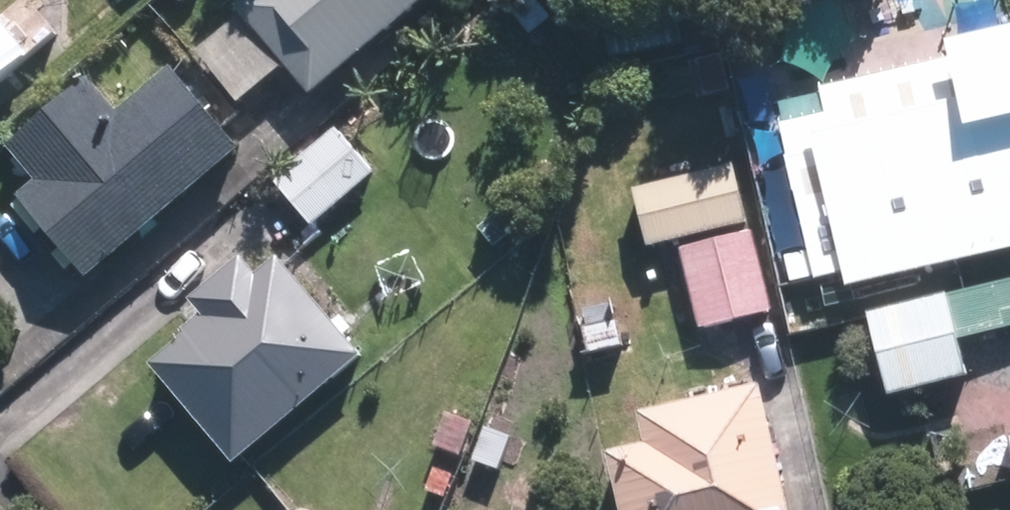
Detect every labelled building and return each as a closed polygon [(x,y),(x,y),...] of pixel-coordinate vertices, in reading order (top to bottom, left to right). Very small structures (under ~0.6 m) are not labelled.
[(292,63),(315,91),(427,0),(245,0),(242,3),(247,10),(203,45),(246,100),(292,63)] [(545,0),(519,0),(514,4),(535,30),(556,13),(545,0)] [(0,19),(0,73),(27,51),(0,19)] [(855,284),(1009,247),(1009,94),(1001,96),(989,45),(826,85),(832,108),(783,120),(804,208),(778,215),(784,243),(810,238),(819,278),(851,269),(855,284)] [(249,145),(181,64),(125,110),(96,75),(16,142),(45,178),(26,194),(92,274),(249,145)] [(379,166),(343,124),(279,178),(315,221),(379,166)] [(743,159),(642,184),(656,247),(687,240),(707,325),(779,308),(743,159)] [(370,354),(286,255),(265,274),(248,254),(198,296),(209,310),(188,327),(192,333),(157,362),(242,463),(370,354)] [(875,310),(892,390),(972,371),(963,338),(1009,326),(1009,277),(875,310)] [(769,381),(646,408),(654,442),(616,450),(629,509),(798,509),(769,381)] [(468,453),(478,418),(448,409),(436,444),(468,453)] [(518,431),(490,421),(479,458),(506,467),(518,431)]
